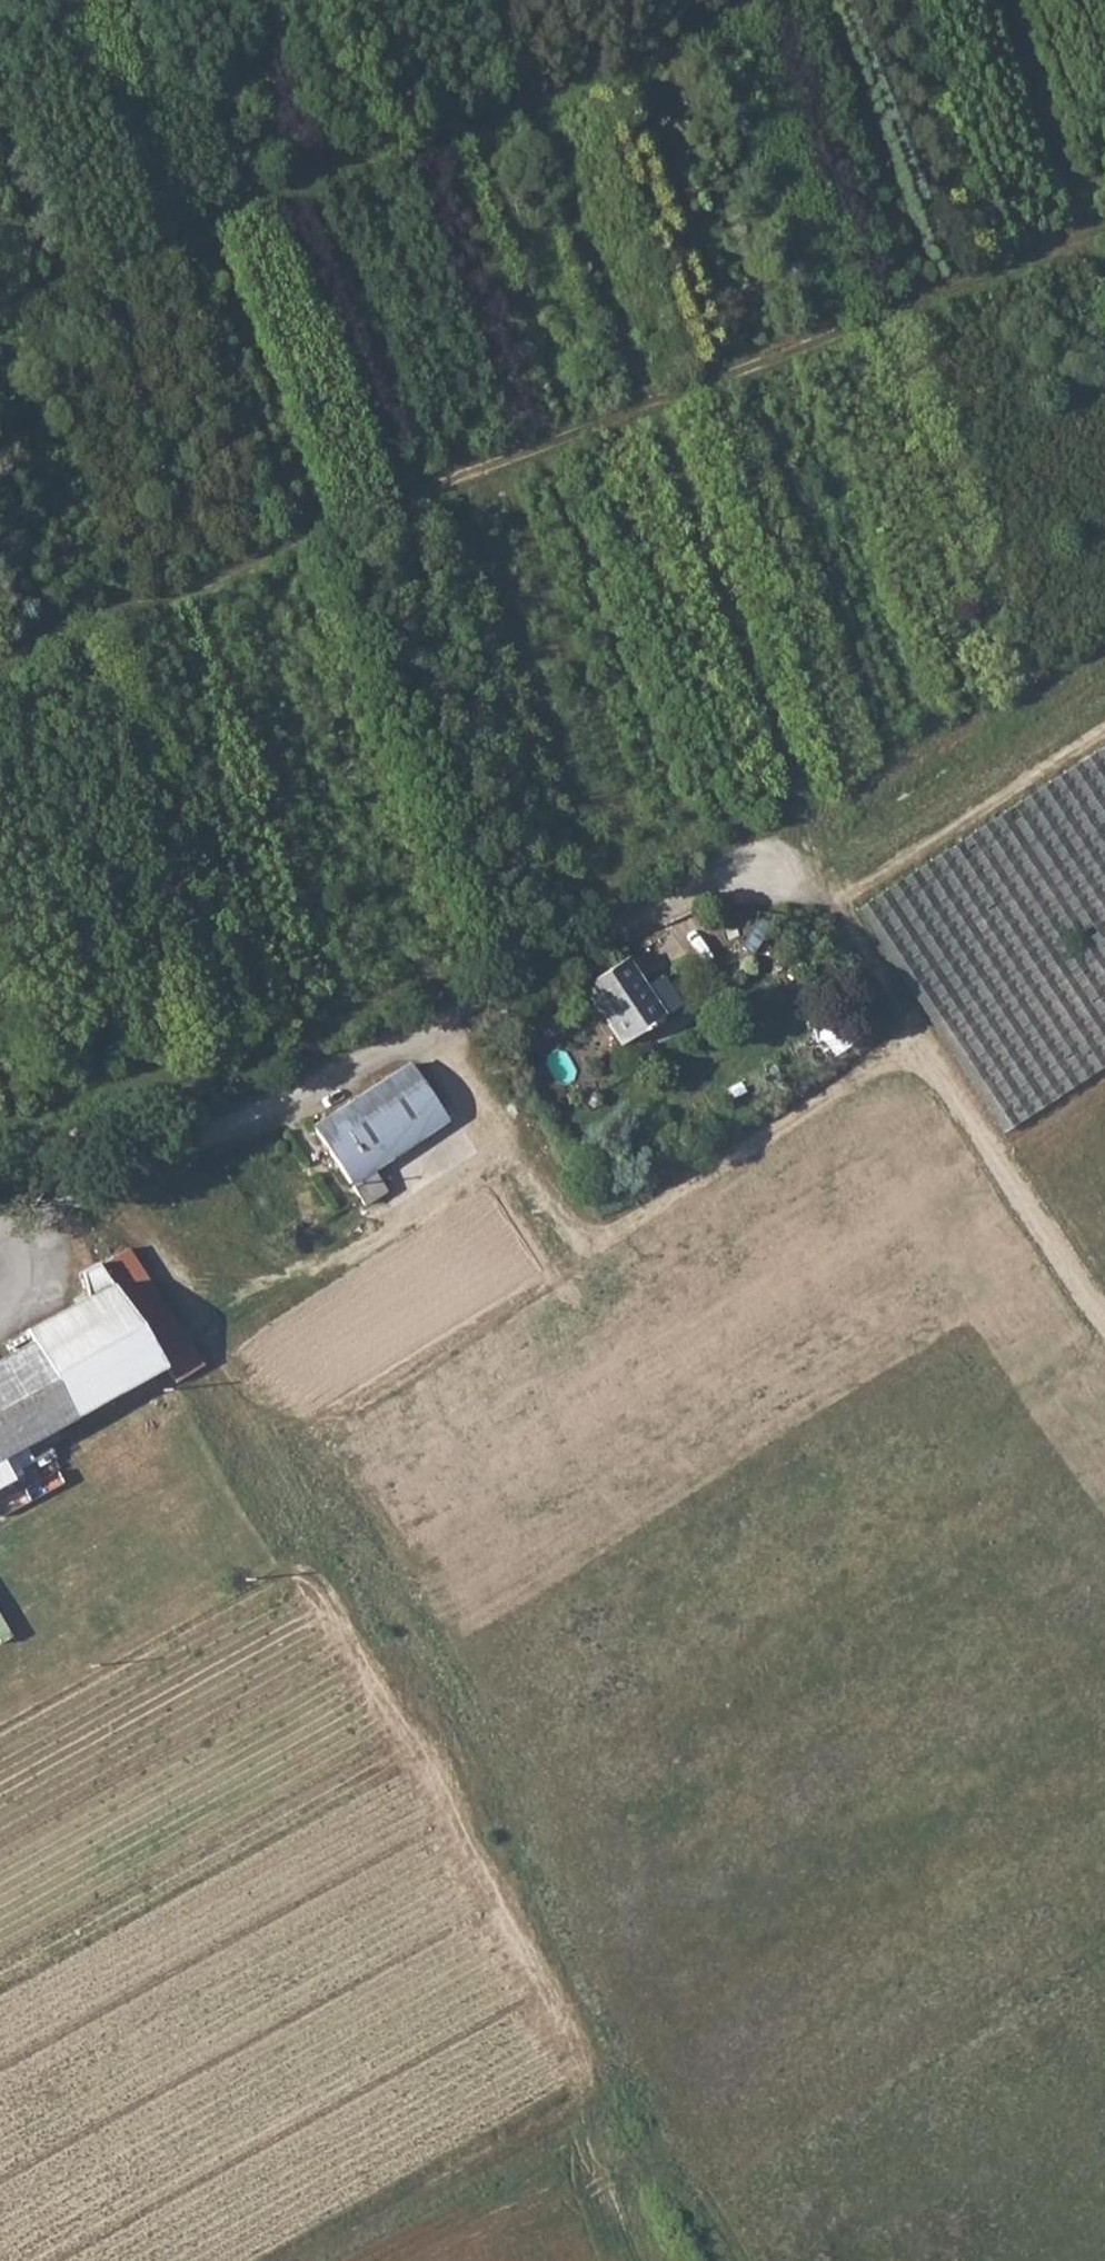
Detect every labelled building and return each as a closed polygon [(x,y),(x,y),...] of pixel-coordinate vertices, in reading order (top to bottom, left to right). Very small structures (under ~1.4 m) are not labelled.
[(928,852),(1000,869),(1007,881),(1040,889),(1029,937),(1054,943),(1050,960),(1104,928),(1104,750),(928,852)] [(627,962),(586,991),(625,1048),(684,1007),(665,980),(647,991),(627,962)] [(317,1130),(355,1186),(374,1173),(449,1122),(411,1066),(317,1130)] [(97,1263),(79,1272),(86,1298),(9,1341),(15,1354),(0,1362),(0,1459),(163,1369),(97,1263)]
